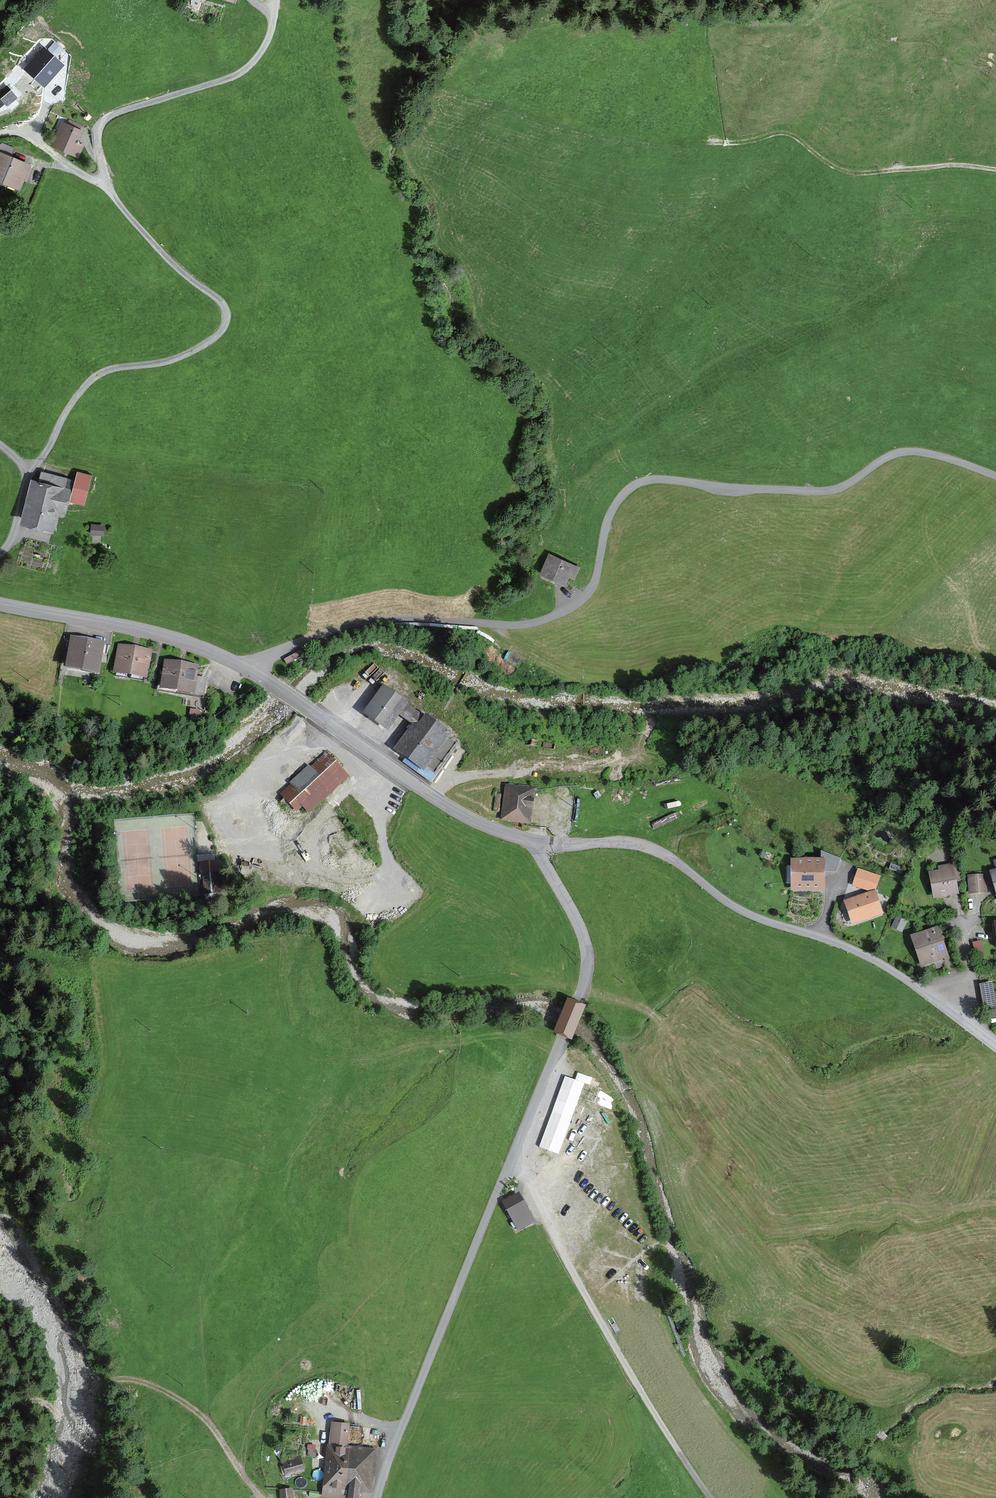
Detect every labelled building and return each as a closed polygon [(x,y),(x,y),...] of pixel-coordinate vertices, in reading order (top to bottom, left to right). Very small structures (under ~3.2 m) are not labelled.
[(47,50),(56,58),(64,50),(54,42),(47,50)] [(47,50),(44,47),(24,69),(44,87),(64,65),(56,58),(47,50)] [(7,84),(0,90),(0,108),(5,103),(8,106),(18,97),(7,84)] [(56,143),(77,152),(81,144),(77,138),(80,132),(64,125),(56,143)] [(21,187),(30,164),(0,152),(0,178),(21,187)] [(39,471),(26,520),(49,526),(54,507),(64,509),(72,480),(39,471)] [(77,471),(70,501),(85,505),(92,475),(77,471)] [(105,526),(91,525),(90,536),(104,537),(105,526)] [(544,572),(565,581),(568,574),(575,577),(579,568),(551,556),(544,572)] [(72,640),(68,666),(98,670),(102,644),(72,640)] [(503,660),(520,670),(529,655),(512,645),(503,660)] [(120,649),(116,671),(146,676),(149,653),(120,649)] [(301,650),(284,659),(287,664),(304,655),(301,650)] [(167,664),(164,687),(204,693),(205,681),(194,679),(195,668),(167,664)] [(370,715),(385,725),(397,709),(402,702),(387,691),(370,715)] [(425,719),(402,702),(397,709),(414,722),(403,736),(410,741),(425,719)] [(403,736),(397,746),(435,773),(458,742),(425,719),(410,741),(403,736)] [(299,804),(308,814),(348,776),(324,750),(274,796),(290,813),(299,804)] [(508,788),(504,818),(527,821),(531,791),(508,788)] [(787,867),(787,884),(795,884),(795,888),(822,888),(822,871),(836,871),(840,859),(822,852),(822,862),(795,862),(795,866),(787,867)] [(880,877),(858,870),(853,885),(875,892),(880,877)] [(951,872),(933,875),(937,895),(955,892),(951,872)] [(204,875),(205,900),(212,899),(212,893),(218,893),(218,884),(223,884),(223,874),(204,875)] [(985,876),(969,877),(970,892),(986,891),(985,876)] [(872,894),(848,903),(855,922),(879,913),(872,894)] [(935,933),(917,939),(925,960),(942,954),(935,933)] [(980,942),(974,943),(977,957),(983,956),(980,942)] [(504,1216),(513,1232),(529,1224),(511,1194),(496,1203),(504,1216)] [(348,1425),(333,1422),(330,1442),(346,1444),(348,1425)] [(350,1445),(375,1447),(377,1431),(351,1429),(350,1445)] [(330,1447),(325,1493),(357,1496),(357,1489),(372,1491),(376,1452),(330,1447)] [(284,1463),(286,1471),(301,1467),(299,1460),(284,1463)] [(281,1497),(292,1497),(289,1489),(280,1491),(281,1497)]
